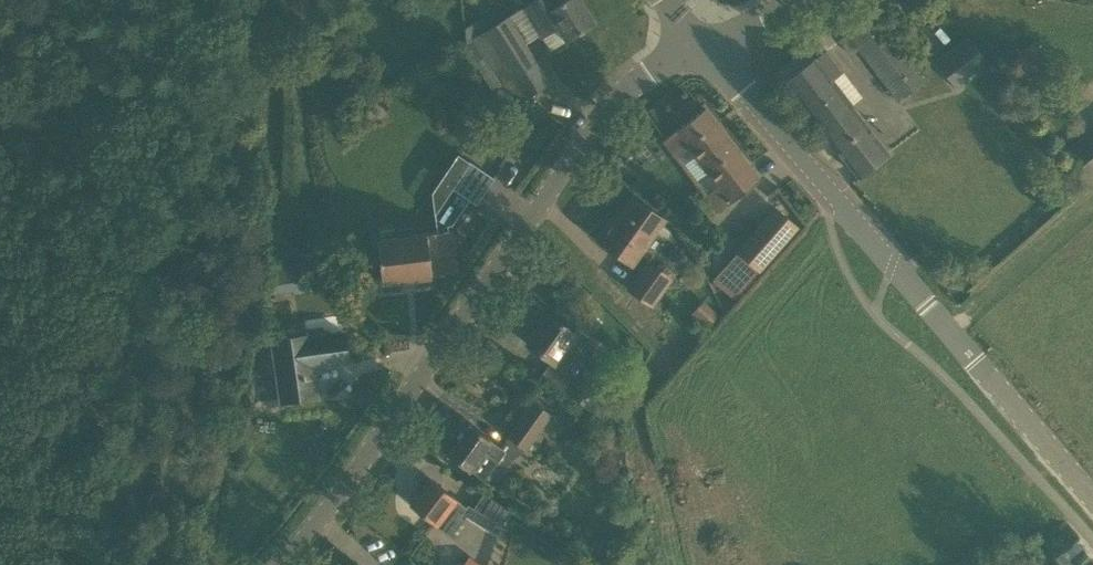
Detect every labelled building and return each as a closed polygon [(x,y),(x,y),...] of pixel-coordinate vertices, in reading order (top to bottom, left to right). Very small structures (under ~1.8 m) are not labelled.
[(472,39),(483,57),(499,84),(524,99),(549,82),(538,64),(537,62),(524,42),(539,34),(541,37),(542,36),(557,27),(565,40),(595,22),(581,0),(564,0),(560,3),(559,0),(532,0),(522,6),(522,7),(508,16),(488,28),(472,39)] [(927,81),(889,30),(876,12),(839,40),(850,54),(858,48),(899,102),(927,81)] [(967,37),(947,53),(935,62),(957,90),(989,65),(967,37)] [(1050,62),(1048,60),(1036,42),(1014,57),(1028,77),(1050,62)] [(815,57),(784,81),(831,141),(861,118),(852,106),(853,106),(852,104),(861,97),(842,73),(825,51),(815,58),(815,57)] [(499,84),(483,57),(474,62),(491,90),(499,84)] [(688,148),(717,186),(704,196),(716,212),(729,202),(730,203),(760,180),(705,108),(662,140),(676,158),(688,148)] [(861,118),(831,141),(858,177),(888,154),(861,118)] [(434,212),(437,232),(376,240),(382,281),(458,272),(453,230),(448,230),(448,226),(452,225),(469,200),(476,204),(494,178),(469,161),(434,212)] [(609,222),(596,239),(631,265),(665,219),(633,196),(613,225),(609,222)] [(279,291),(319,290),(318,261),(278,262),(279,291)] [(652,306),(672,279),(648,262),(628,289),(652,306)] [(726,264),(713,279),(734,298),(747,282),(726,264)] [(703,300),(690,314),(706,328),(718,315),(703,300)] [(576,359),(590,338),(578,329),(575,333),(548,314),(527,343),(553,362),(543,377),(590,411),(610,384),(576,359)] [(272,340),(281,402),(317,396),(312,367),(347,361),(342,332),(308,337),(307,335),(272,340)] [(508,437),(526,451),(535,438),(540,441),(548,430),(544,427),(552,416),(535,403),(508,437)] [(484,450),(498,460),(505,451),(491,441),(491,440),(469,424),(447,455),(470,470),(484,450)] [(459,516),(466,507),(455,498),(455,497),(430,478),(409,504),(449,535),(462,519),(459,516)] [(503,526),(513,513),(485,492),(473,508),(503,526)] [(467,559),(463,564),(482,564),(469,556),(467,559)]
